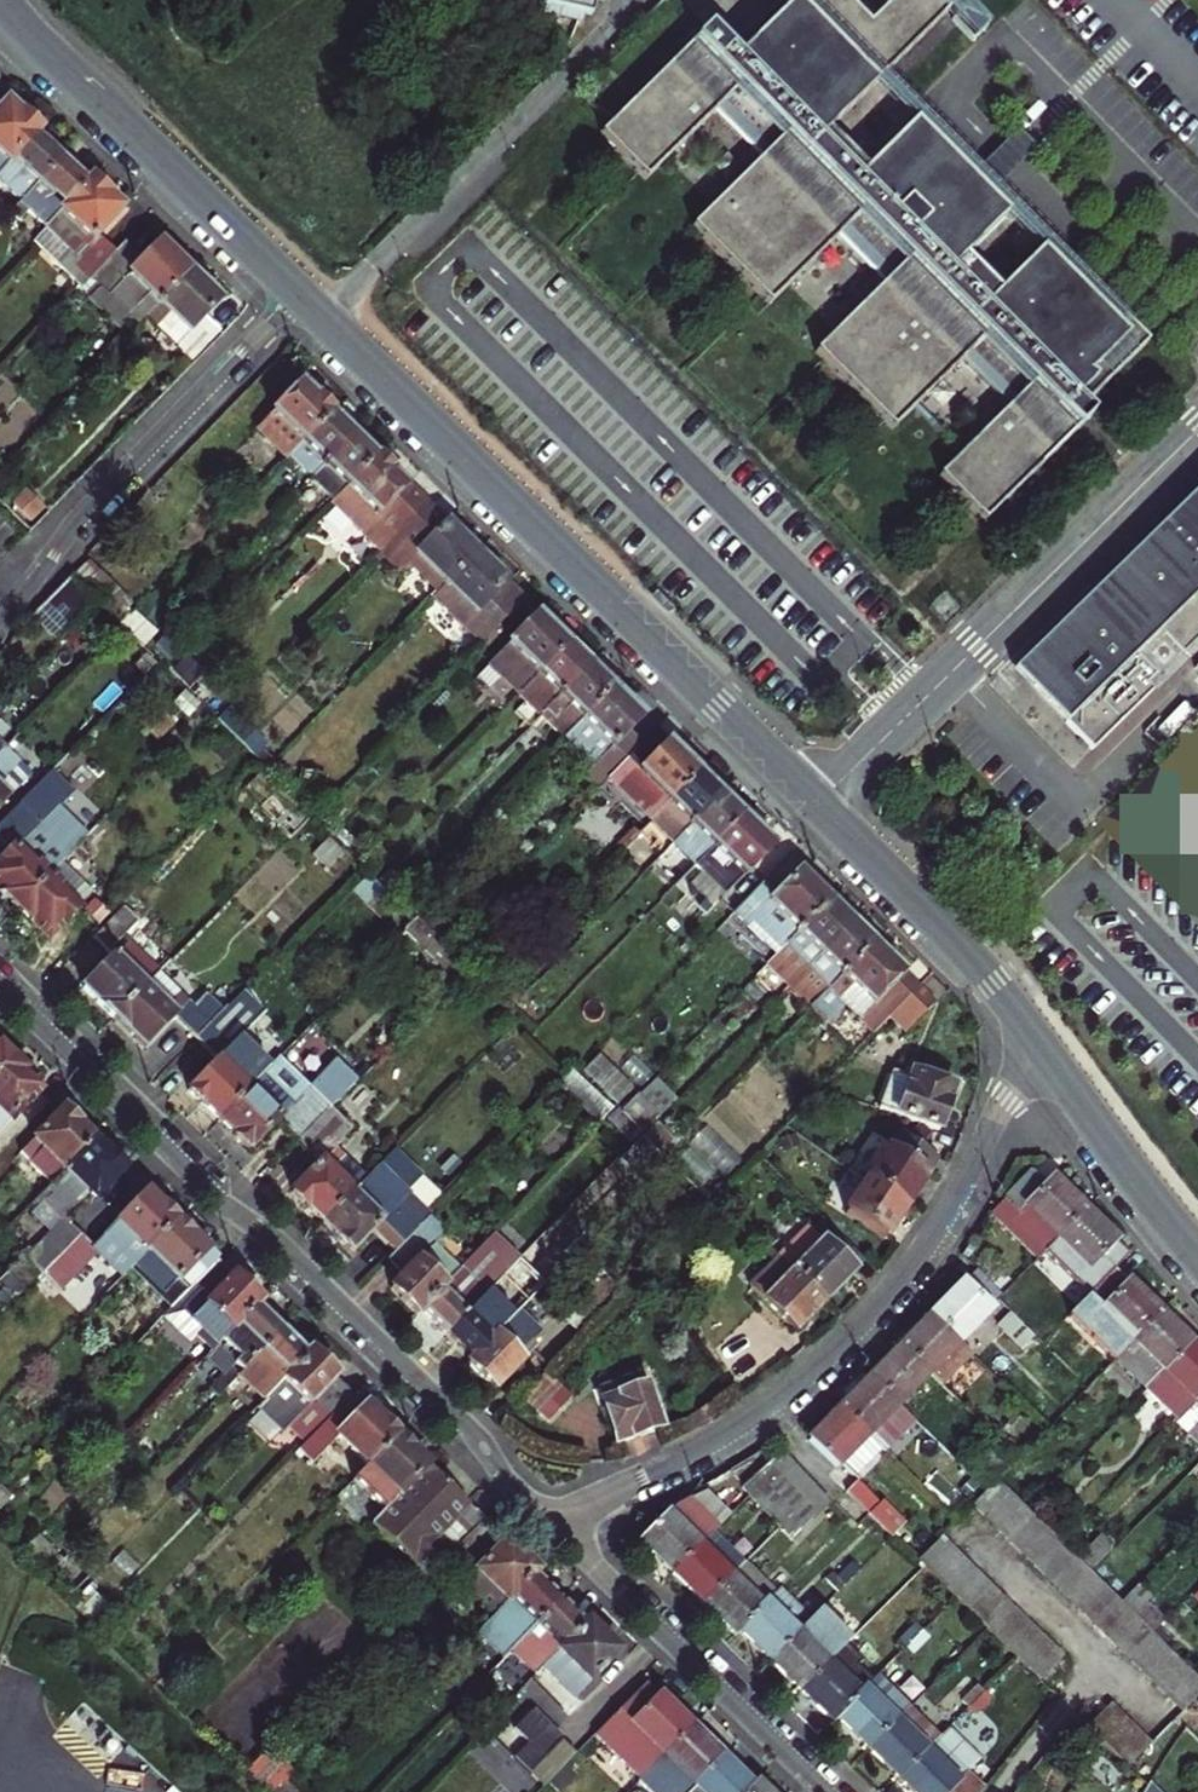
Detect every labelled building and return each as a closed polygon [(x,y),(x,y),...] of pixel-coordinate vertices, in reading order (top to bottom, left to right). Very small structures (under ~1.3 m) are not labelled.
[(586,14),(522,0),(485,0),(485,2),(584,24),(586,14)] [(596,0),(522,0),(586,14),(592,16),(596,0)] [(1147,344),(1048,246),(999,295),(964,260),(1007,217),(985,195),(993,186),(997,182),(990,176),(984,169),(981,173),(972,181),(914,124),(865,173),(826,134),(887,75),(945,16),(959,2),(960,0),(789,0),(807,18),(751,72),(709,29),(599,137),(645,181),(711,115),(758,162),(691,229),(760,298),(768,306),(834,240),(882,286),(815,353),(823,362),(883,421),(892,430),(959,365),(1006,411),(939,477),(984,523),(1092,417),(1082,407),(1147,344)] [(986,28),(959,2),(945,16),(972,42),(986,28)] [(31,144),(36,139),(3,109),(0,113),(0,178),(8,169),(31,144)] [(978,170),(981,173),(984,169),(990,176),(997,182),(993,186),(996,188),(1021,164),(1035,150),(1027,141),(1017,131),(1002,146),(978,170)] [(13,197),(22,206),(57,168),(31,144),(8,169),(25,186),(13,197)] [(57,168),(22,206),(38,220),(52,206),(62,216),(84,193),(57,168)] [(62,216),(42,237),(68,260),(77,250),(81,254),(59,278),(79,296),(87,287),(114,259),(95,241),(119,217),(88,188),(84,193),(62,216)] [(138,268),(121,251),(114,259),(87,287),(104,303),(118,288),(139,306),(132,313),(144,325),(186,282),(155,251),(138,268)] [(215,309),(186,282),(144,325),(186,367),(213,340),(200,326),(215,309)] [(118,288),(104,303),(124,322),(132,313),(139,306),(118,288)] [(266,438),(289,461),(328,421),(297,391),(254,435),(262,442),(266,438)] [(328,421),(289,461),(285,465),(306,486),(319,473),(321,475),(338,459),(333,456),(348,441),(328,421)] [(319,473),(306,486),(314,494),(319,489),(334,503),(372,463),(348,441),(333,456),(338,459),(321,475),(319,473)] [(420,510),(372,463),(334,503),(324,513),(374,559),(419,511),(420,510)] [(1019,677),(1092,749),(1197,650),(1197,492),(1019,677)] [(419,596),(429,606),(471,562),(419,511),(374,559),(361,572),(383,593),(405,569),(412,576),(417,571),(431,584),(419,596)] [(102,553),(66,591),(116,640),(128,627),(133,622),(91,581),(111,561),(102,553)] [(452,640),(472,660),(520,610),(471,562),(429,606),(459,633),(452,640)] [(66,591),(63,589),(23,630),(49,656),(90,616),(66,591)] [(484,672),(514,702),(562,652),(532,622),(484,672)] [(128,627),(116,640),(138,662),(147,653),(151,648),(128,627)] [(583,672),(562,652),(514,702),(536,724),(549,710),(552,712),(566,696),(563,693),(583,672)] [(150,674),(157,680),(166,671),(147,653),(138,662),(150,674)] [(177,664),(168,674),(200,706),(210,696),(177,664)] [(606,695),(583,672),(563,693),(566,696),(552,712),(549,710),(536,724),(558,746),(562,741),(606,695)] [(606,695),(562,741),(594,771),(581,785),(593,797),(601,788),(620,768),(634,754),(621,741),(636,725),(606,695)] [(644,830),(692,780),(662,751),(633,780),(620,768),(601,788),(644,830)] [(0,757),(0,807),(27,780),(1,756),(0,757)] [(15,910),(57,868),(85,840),(55,812),(70,798),(47,777),(0,826),(0,839),(14,852),(0,866),(0,896),(15,910)] [(644,830),(666,852),(678,840),(680,842),(696,826),(692,822),(712,800),(692,780),(644,830)] [(345,792),(316,822),(335,840),(363,810),(345,792)] [(256,814),(286,844),(302,828),(272,798),(256,814)] [(678,840),(666,852),(688,873),(736,824),(715,803),(712,800),(692,822),(696,826),(680,842),(678,840)] [(736,824),(688,873),(717,901),(765,852),(736,824)] [(336,859),(321,844),(307,858),(322,873),(336,859)] [(57,868),(15,910),(44,939),(86,897),(57,868)] [(779,953),(821,909),(791,879),(766,905),(755,894),(724,925),(737,937),(750,924),(779,953)] [(801,974),(843,931),(821,909),(779,953),(801,974)] [(119,912),(90,941),(103,955),(133,926),(119,912)] [(865,952),(843,931),(801,974),(823,996),(865,952)] [(79,991),(109,1021),(153,977),(123,948),(79,991)] [(880,1025),(909,996),(865,952),(823,996),(804,1016),(818,1029),(837,1010),(866,1039),(880,1025)] [(153,977),(109,1021),(139,1051),(169,1022),(190,1043),(217,1016),(200,1000),(188,1012),(153,977)] [(924,1011),(909,996),(880,1025),(896,1040),(924,1011)] [(217,1016),(190,1043),(212,1063),(182,1093),(214,1124),(257,1081),(226,1050),(243,1032),(221,1011),(217,1016)] [(5,1061),(0,1066),(0,1128),(36,1091),(5,1061)] [(592,1066),(578,1081),(611,1114),(626,1098),(592,1066)] [(890,1117),(888,1120),(929,1135),(946,1090),(907,1075),(904,1085),(894,1081),(882,1114),(890,1117)] [(257,1081),(214,1124),(244,1153),(273,1125),(293,1146),(325,1114),(304,1093),(287,1110),(257,1081)] [(37,1152),(58,1173),(88,1142),(58,1113),(14,1156),(24,1165),(37,1152)] [(325,1114),(293,1146),(314,1167),(287,1194),(317,1225),(359,1183),(329,1152),(346,1135),(325,1114)] [(926,1162),(887,1139),(858,1186),(897,1211),(926,1162)] [(119,1172),(88,1142),(58,1173),(32,1199),(58,1223),(62,1228),(74,1215),(75,1216),(119,1172)] [(359,1183),(317,1225),(348,1255),(368,1236),(388,1256),(423,1221),(373,1170),(359,1183)] [(990,1214),(1036,1259),(1056,1239),(1084,1211),(1051,1179),(1045,1185),(1030,1171),(990,1214)] [(897,1211),(858,1186),(836,1220),(876,1244),(897,1211)] [(84,1249),(74,1239),(37,1277),(54,1293),(91,1256),(115,1280),(128,1267),(171,1224),(140,1193),(84,1249)] [(708,1202),(701,1208),(695,1215),(708,1227),(721,1214),(708,1202)] [(1101,1282),(1113,1270),(1129,1254),(1084,1211),(1056,1239),(1101,1282)] [(20,1261),(37,1277),(74,1239),(62,1228),(58,1223),(20,1261)] [(202,1254),(171,1224),(128,1267),(161,1298),(202,1254)] [(815,1306),(844,1277),(834,1269),(845,1256),(816,1228),(805,1239),(802,1235),(772,1264),(815,1306)] [(461,1270),(487,1295),(517,1264),(491,1239),(461,1270)] [(412,1320),(416,1316),(439,1292),(424,1277),(428,1271),(423,1266),(433,1255),(429,1250),(425,1254),(414,1243),(388,1269),(400,1280),(387,1294),(412,1320)] [(834,1269),(844,1277),(855,1266),(845,1256),(834,1269)] [(212,1264),(187,1289),(191,1294),(172,1312),(211,1350),(216,1345),(250,1310),(254,1305),(212,1264)] [(815,1306),(772,1264),(763,1274),(774,1285),(760,1300),(755,1295),(750,1299),(786,1336),(815,1306)] [(1112,1361),(1158,1314),(1113,1270),(1101,1282),(1067,1317),(1112,1361)] [(997,1300),(971,1275),(932,1316),(958,1342),(998,1301),(997,1300)] [(439,1292),(416,1316),(442,1341),(476,1307),(450,1281),(439,1292)] [(466,1365),(489,1342),(507,1324),(483,1299),(476,1307),(442,1341),(466,1365)] [(111,1337),(126,1351),(155,1321),(140,1308),(111,1337)] [(250,1310),(216,1345),(234,1362),(217,1378),(226,1386),(247,1365),(276,1335),(250,1310)] [(1032,1335),(1010,1313),(999,1325),(1021,1347),(1032,1335)] [(1112,1361),(1144,1391),(1190,1344),(1158,1314),(1112,1361)] [(958,1342),(932,1316),(903,1346),(929,1372),(941,1384),(970,1355),(958,1342)] [(247,1365),(273,1390),(302,1361),(276,1335),(247,1365)] [(466,1365),(462,1369),(487,1394),(530,1352),(524,1346),(514,1356),(507,1350),(503,1355),(489,1342),(466,1365)] [(1144,1391),(1174,1421),(1197,1397),(1197,1352),(1190,1344),(1144,1391)] [(929,1372),(903,1346),(871,1378),(898,1404),(929,1372)] [(273,1390),(263,1400),(276,1413),(271,1418),(300,1447),(346,1400),(332,1385),(333,1384),(306,1357),(302,1361),(273,1390)] [(539,1375),(513,1401),(542,1429),(567,1404),(539,1375)] [(898,1404),(871,1378),(841,1409),(880,1448),(883,1451),(914,1420),(898,1404)] [(636,1384),(593,1397),(609,1447),(651,1433),(636,1384)] [(346,1400),(300,1447),(295,1452),(317,1472),(326,1463),(334,1471),(347,1457),(362,1470),(393,1439),(349,1397),(346,1400)] [(1174,1421),(1197,1444),(1197,1397),(1174,1421)] [(880,1448),(841,1409),(811,1440),(837,1465),(841,1462),(853,1474),(880,1448)] [(423,1467),(393,1439),(362,1470),(348,1484),(379,1513),(423,1467)] [(740,1494),(746,1499),(783,1462),(777,1457),(740,1494)] [(783,1462),(746,1499),(777,1529),(813,1492),(783,1462)] [(379,1513),(370,1524),(428,1580),(441,1565),(482,1522),(423,1467),(379,1513)] [(972,1505),(989,1521),(1011,1496),(996,1480),(985,1491),(972,1505)] [(857,1481),(846,1492),(861,1507),(884,1530),(895,1519),(857,1481)] [(671,1576),(712,1534),(732,1514),(709,1492),(689,1501),(688,1500),(676,1505),(665,1515),(638,1544),(671,1576)] [(813,1492),(777,1529),(790,1542),(826,1505),(813,1492)] [(1011,1496),(989,1521),(1001,1534),(1024,1509),(1011,1496)] [(1001,1534),(1013,1546),(1036,1520),(1027,1511),(1024,1509),(1001,1534)] [(1036,1520),(1013,1546),(1025,1557),(1048,1532),(1036,1520)] [(538,1574),(482,1522),(441,1565),(496,1618),(535,1577),(538,1574)] [(1048,1532),(1025,1557),(1037,1569),(1060,1544),(1057,1541),(1048,1532)] [(712,1534),(671,1576),(701,1605),(742,1564),(712,1534)] [(1081,1555),(1092,1567),(1111,1547),(1100,1535),(1081,1555)] [(941,1536),(916,1562),(923,1569),(928,1573),(953,1548),(941,1536)] [(1037,1569),(1050,1582),(1073,1556),(1060,1544),(1037,1569)] [(928,1573),(940,1585),(965,1560),(953,1548),(928,1573)] [(1050,1582),(1063,1594),(1086,1569),(1073,1556),(1050,1582)] [(940,1585),(952,1597),(977,1572),(965,1560),(940,1585)] [(734,1636),(738,1632),(778,1592),(774,1595),(742,1564),(701,1605),(734,1636)] [(838,1594),(844,1588),(860,1572),(853,1565),(837,1581),(834,1578),(828,1583),(838,1594)] [(1086,1569),(1063,1594),(1074,1606),(1097,1580),(1088,1571),(1086,1569)] [(866,1578),(860,1572),(844,1588),(851,1594),(866,1578)] [(977,1572),(952,1597),(953,1598),(965,1610),(990,1585),(977,1572)] [(560,1601),(535,1577),(496,1618),(479,1636),(503,1661),(512,1651),(560,1601)] [(1074,1606),(1086,1617),(1109,1592),(1097,1580),(1074,1606)] [(990,1585),(965,1610),(976,1621),(1001,1596),(990,1585)] [(1147,1596),(1136,1585),(1119,1602),(1122,1605),(1134,1617),(1145,1628),(1151,1634),(1162,1623),(1140,1603),(1147,1596)] [(809,1623),(778,1592),(738,1632),(770,1663),(797,1635),(809,1623)] [(1086,1617),(1099,1630),(1122,1605),(1119,1602),(1109,1592),(1086,1617)] [(1001,1596),(976,1621),(985,1630),(988,1633),(1012,1607),(1001,1596)] [(912,1654),(905,1647),(872,1681),(904,1712),(910,1707),(985,1630),(976,1621),(965,1610),(953,1598),(929,1623),(921,1631),(928,1637),(912,1654)] [(512,1651),(537,1675),(545,1667),(585,1626),(560,1601),(512,1651)] [(1122,1605),(1099,1630),(1110,1642),(1134,1617),(1122,1605)] [(1012,1607),(988,1633),(1002,1647),(1026,1621),(1012,1607)] [(921,1631),(929,1623),(919,1614),(896,1638),(905,1647),(921,1631)] [(1134,1617),(1110,1642),(1122,1653),(1145,1628),(1134,1617)] [(1026,1621),(1002,1647),(1014,1658),(1038,1632),(1026,1621)] [(588,1622),(585,1626),(545,1667),(574,1696),(619,1652),(588,1622)] [(1145,1628),(1122,1653),(1133,1665),(1157,1639),(1151,1634),(1145,1628)] [(1038,1632),(1014,1658),(1016,1661),(1026,1671),(1050,1644),(1038,1632)] [(770,1663),(801,1694),(829,1666),(797,1635),(770,1663)] [(1157,1639),(1133,1665),(1146,1677),(1169,1651),(1157,1639)] [(1050,1644),(1026,1671),(1038,1683),(1062,1656),(1050,1644)] [(1169,1651),(1146,1677),(1158,1690),(1182,1664),(1169,1651)] [(1182,1664),(1158,1690),(1169,1700),(1194,1676),(1182,1664)] [(831,1722),(834,1719),(858,1694),(829,1666),(801,1694),(831,1722)] [(1197,1696),(1197,1680),(1194,1676),(1169,1700),(1182,1713),(1197,1696)] [(904,1712),(872,1681),(862,1690),(895,1722),(904,1712)] [(995,1682),(984,1693),(998,1707),(1008,1696),(995,1682)] [(690,1727),(645,1683),(610,1718),(594,1734),(639,1780),(656,1762),(690,1727)] [(962,1702),(969,1709),(984,1693),(978,1686),(962,1702)] [(868,1750),(895,1722),(862,1690),(858,1694),(834,1719),(868,1750)] [(1109,1703),(1086,1728),(1100,1742),(1124,1717),(1109,1703)] [(899,1780),(926,1752),(940,1738),(910,1707),(895,1722),(868,1750),(899,1780)] [(514,1758),(542,1786),(575,1753),(530,1710),(513,1728),(528,1743),(514,1758)] [(1073,1716),(1054,1741),(1085,1770),(1102,1744),(1100,1742),(1086,1728),(1073,1716)] [(1124,1717),(1100,1742),(1102,1744),(1113,1755),(1137,1730),(1124,1717)] [(656,1762),(687,1791),(690,1791),(722,1759),(690,1727),(656,1762)] [(949,1729),(940,1738),(926,1752),(899,1780),(911,1791),(979,1791),(983,1786),(967,1771),(978,1758),(949,1729)] [(1137,1730),(1113,1755),(1127,1768),(1151,1744),(1137,1730)] [(690,1791),(752,1791),(754,1790),(722,1759),(690,1791)] [(1148,1783),(1142,1791),(1157,1791),(1148,1783)]
